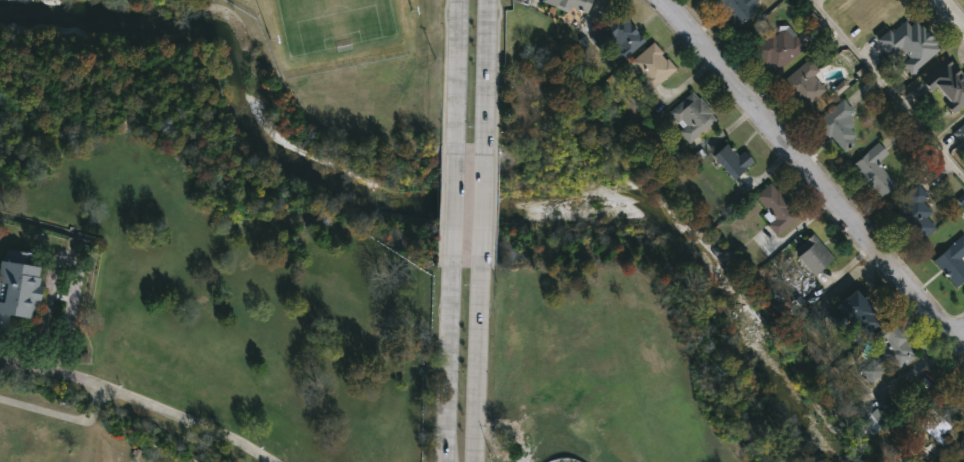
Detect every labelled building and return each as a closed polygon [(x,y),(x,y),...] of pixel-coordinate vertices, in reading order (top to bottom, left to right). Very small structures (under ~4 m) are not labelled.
[(586,13),(540,0),(590,0),(586,13)] [(712,3),(715,0),(748,0),(755,8),(734,27),(712,3)] [(620,59),(606,41),(596,49),(587,37),(621,10),(644,40),(620,59)] [(910,74),(900,63),(907,57),(900,50),(892,57),(877,39),(902,16),(909,25),(916,18),(941,47),(910,74)] [(804,49),(770,73),(751,46),(785,22),(804,49)] [(649,89),(627,63),(652,41),(674,67),(649,89)] [(946,55),(963,76),(963,102),(952,113),(944,103),(949,99),(936,86),(931,90),(921,78),(946,55)] [(802,108),(779,83),(807,57),(818,69),(812,75),(824,88),(802,108)] [(832,89),(836,95),(848,87),(844,81),(832,89)] [(678,130),(683,126),(669,111),(691,90),(716,115),(689,142),(678,130)] [(852,110),(843,117),(858,135),(841,151),(815,121),(841,98),(852,110)] [(954,132),(963,122),(963,142),(954,132)] [(712,155),(726,142),(737,154),(742,149),(753,160),(733,178),(712,155)] [(887,153),(876,162),(895,183),(878,198),(850,165),(877,142),(887,153)] [(801,215),(778,236),(766,223),(773,216),(754,196),(770,181),(801,215)] [(907,202),(902,194),(917,183),(927,196),(921,200),(930,212),(924,216),(934,228),(915,242),(893,212),(907,202)] [(813,274),(792,249),(812,233),(833,258),(813,274)] [(961,234),(963,237),(963,253),(959,258),(963,264),(963,279),(954,287),(931,259),(961,234)] [(4,339),(0,338),(0,257),(42,263),(33,317),(8,313),(4,339)] [(861,335),(837,304),(857,289),(881,320),(861,335)] [(873,333),(891,319),(917,353),(887,375),(883,369),(872,376),(863,364),(885,348),(873,333)] [(940,446),(914,421),(930,406),(950,426),(943,433),(947,438),(940,446)] [(871,435),(880,428),(875,422),(881,417),(875,409),(860,420),(871,435)]
